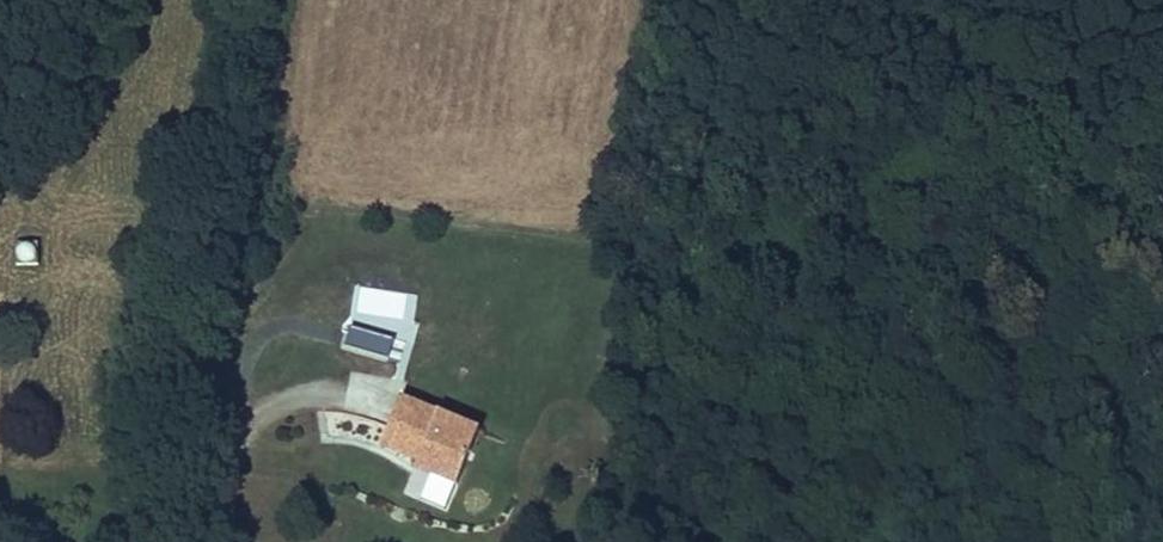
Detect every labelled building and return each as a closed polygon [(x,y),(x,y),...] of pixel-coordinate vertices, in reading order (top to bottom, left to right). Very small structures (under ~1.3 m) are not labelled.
[(463,468),(493,478),(511,412),(427,386),(411,439),(467,456),(463,468)]
